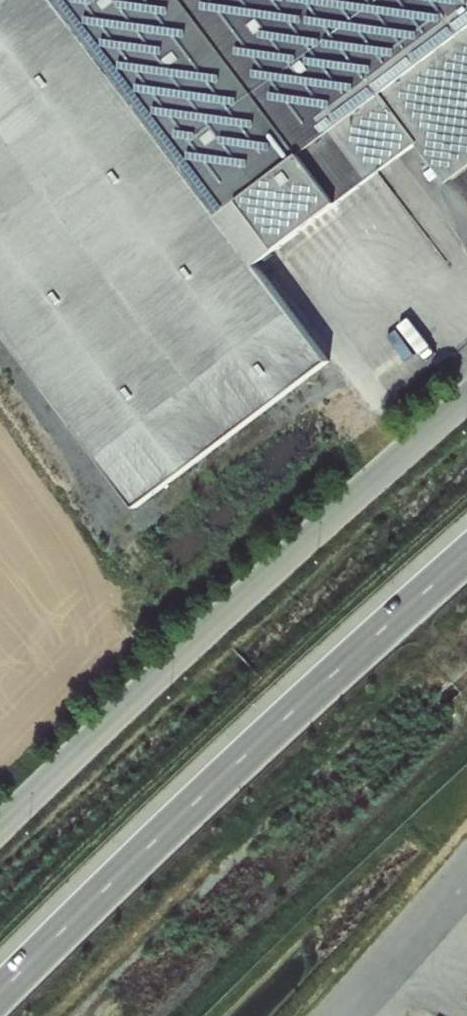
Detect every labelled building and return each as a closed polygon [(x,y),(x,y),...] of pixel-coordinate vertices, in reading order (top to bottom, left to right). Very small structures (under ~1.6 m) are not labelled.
[(0,7),(0,320),(130,509),(339,366),(265,259),(428,148),(436,160),(466,138),(466,0),(10,0),(0,7)]
